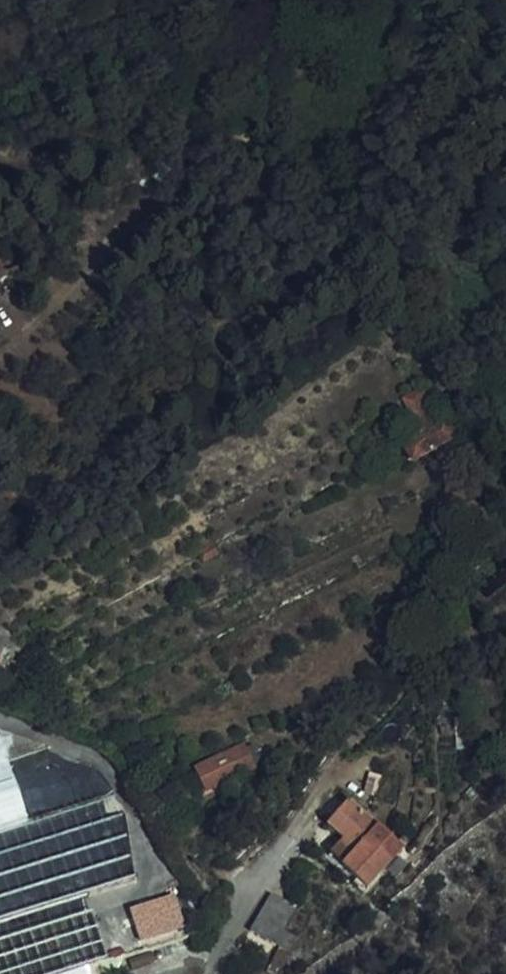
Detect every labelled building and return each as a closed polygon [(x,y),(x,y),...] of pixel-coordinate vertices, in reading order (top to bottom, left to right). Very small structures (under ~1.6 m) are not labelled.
[(26,266),(7,232),(0,236),(0,281),(26,266)] [(439,424),(442,422),(434,406),(429,408),(439,424)] [(403,421),(413,438),(439,424),(429,408),(403,421)] [(413,438),(422,457),(458,437),(448,418),(442,422),(439,424),(413,438)] [(422,457),(413,438),(399,445),(409,464),(422,457)] [(31,657),(4,620),(0,623),(0,680),(31,657)] [(14,766),(6,735),(0,736),(0,769),(14,766)] [(254,745),(245,749),(253,765),(262,761),(254,745)] [(253,765),(245,749),(243,746),(194,770),(206,793),(255,769),(253,765)] [(14,766),(0,769),(0,833),(29,826),(14,766)] [(323,855),(313,864),(346,904),(365,887),(387,870),(339,813),(316,832),(330,850),(323,855)] [(120,914),(139,940),(174,913),(154,886),(120,914)] [(289,909),(266,900),(242,935),(268,949),(289,909)] [(129,953),(58,973),(116,973),(129,953)]
